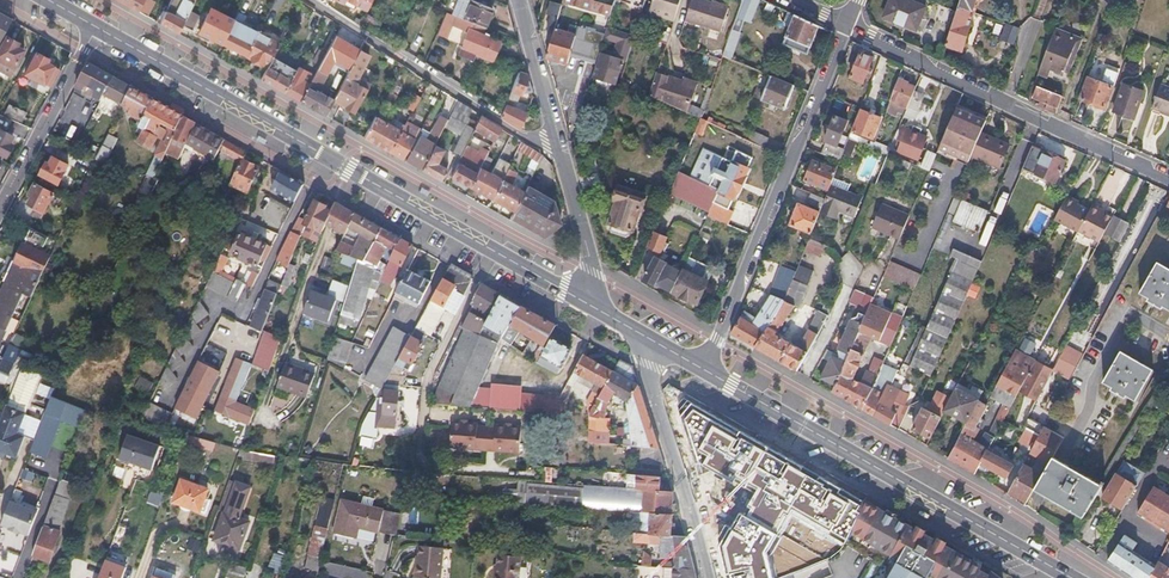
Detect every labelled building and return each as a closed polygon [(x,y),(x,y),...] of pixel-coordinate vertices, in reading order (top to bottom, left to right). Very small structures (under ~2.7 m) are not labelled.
[(126,3),(138,10),(144,0),(120,0),(126,3)] [(155,0),(144,0),(138,10),(148,16),(156,1),(155,0)] [(183,25),(191,10),(194,3),(188,0),(173,0),(161,23),(170,28),(180,34),(183,25)] [(453,16),(485,29),(493,9),(471,1),(468,0),(459,0),(453,16)] [(615,1),(610,0),(564,0),(564,2),(610,16),(615,1)] [(650,13),(673,21),(680,0),(654,0),(650,13)] [(685,20),(721,32),(728,9),(701,0),(691,0),(685,20)] [(741,2),(736,18),(748,23),(757,0),(742,0),(741,2)] [(882,18),(915,31),(925,7),(907,0),(889,0),(882,18)] [(957,8),(973,13),(974,14),(977,2),(980,2),(980,0),(960,0),(957,8)] [(548,31),(554,33),(555,31),(562,6),(551,3),(548,14),(552,16),(548,31)] [(933,19),(951,27),(956,11),(939,4),(933,19)] [(973,13),(957,8),(956,11),(951,27),(945,46),(961,51),(974,14),(973,13)] [(191,10),(183,25),(192,30),(200,14),(191,10)] [(235,19),(224,44),(246,55),(259,31),(243,22),(246,15),(239,11),(235,19)] [(12,19),(2,14),(0,12),(0,42),(12,19)] [(200,33),(224,44),(235,19),(220,12),(218,17),(209,13),(200,33)] [(453,16),(446,13),(436,36),(447,40),(451,28),(467,33),(458,56),(473,62),(476,55),(483,36),(487,29),(485,29),(453,16)] [(818,25),(794,15),(781,43),(805,54),(818,25)] [(365,19),(362,26),(374,32),(377,26),(365,19)] [(1020,28),(1006,24),(1001,39),(1014,44),(1020,28)] [(259,31),(246,55),(269,67),(273,59),(283,38),(261,26),(259,31)] [(604,56),(601,55),(594,78),(615,84),(622,61),(627,62),(635,36),(607,27),(604,35),(603,39),(617,44),(614,54),(605,51),(604,56)] [(603,39),(604,35),(579,28),(576,36),(571,56),(596,64),(603,39)] [(731,30),(722,57),(729,59),(739,33),(731,30)] [(555,31),(554,33),(547,59),(568,64),(571,56),(576,36),(555,31)] [(1049,50),(1043,65),(1063,73),(1070,53),(1074,54),(1080,39),(1063,33),(1062,37),(1053,34),(1047,49),(1049,50)] [(315,75),(302,102),(327,116),(334,100),(320,93),(338,59),(350,67),(358,50),(336,36),(327,52),(321,64),(315,75)] [(500,43),(483,36),(476,55),(492,62),(500,43)] [(0,48),(0,70),(11,76),(24,50),(17,46),(19,43),(6,37),(0,48)] [(875,53),(863,47),(850,79),(863,84),(867,73),(871,74),(872,71),(869,69),(872,60),(876,62),(879,55),(875,53)] [(314,60),(321,64),(327,52),(320,48),(314,60)] [(350,67),(334,100),(346,106),(345,108),(355,112),(368,85),(357,80),(360,73),(368,55),(358,50),(350,67)] [(37,53),(26,74),(51,87),(60,70),(48,63),(49,60),(37,53)] [(275,87),(284,92),(297,71),(273,59),(269,67),(262,80),(275,87)] [(524,62),(512,91),(518,93),(523,94),(524,94),(532,90),(524,62)] [(104,95),(114,77),(101,70),(90,63),(76,90),(82,94),(85,89),(88,91),(90,87),(97,91),(95,96),(102,100),(104,95)] [(299,66),(297,71),(284,92),(302,102),(315,75),(299,66)] [(657,73),(650,96),(688,113),(697,84),(684,80),(684,82),(657,73)] [(794,86),(768,75),(763,86),(766,87),(764,92),(756,89),(753,97),(784,110),(794,86)] [(122,81),(114,77),(104,95),(124,105),(133,87),(122,81)] [(1087,78),(1079,99),(1104,108),(1111,87),(1112,84),(1101,80),(1099,83),(1087,78)] [(891,101),(900,105),(907,108),(914,92),(915,88),(907,85),(908,84),(899,79),(891,101)] [(394,83),(385,101),(391,105),(397,95),(396,94),(401,86),(394,83)] [(1121,85),(1112,111),(1133,118),(1141,93),(1121,85)] [(1044,109),(1054,114),(1061,96),(1037,86),(1032,97),(1047,104),(1044,109)] [(133,87),(124,105),(123,106),(131,110),(130,114),(139,119),(136,126),(142,129),(138,135),(135,141),(154,151),(160,141),(164,143),(159,156),(164,158),(166,153),(182,116),(175,111),(172,110),(168,108),(133,87)] [(1149,110),(1168,118),(1168,92),(1158,88),(1149,110)] [(518,93),(512,91),(508,101),(514,103),(518,93)] [(907,108),(903,117),(912,121),(923,95),(914,92),(907,108)] [(407,106),(413,110),(420,96),(417,94),(415,97),(412,96),(407,106)] [(5,103),(0,112),(25,122),(29,113),(5,103)] [(959,104),(957,108),(976,116),(975,119),(985,123),(987,116),(959,104)] [(506,105),(501,118),(520,130),(527,114),(506,105)] [(690,114),(700,117),(703,109),(693,106),(690,114)] [(976,116),(957,108),(939,149),(958,157),(960,153),(970,157),(971,154),(981,133),(985,123),(975,119),(976,116)] [(452,110),(447,119),(444,126),(470,138),(474,128),(477,121),(452,110)] [(860,112),(852,132),(872,140),(880,119),(860,112)] [(480,115),(477,121),(474,128),(495,142),(502,128),(492,122),(480,115)] [(694,134),(700,118),(691,115),(679,145),(688,149),(694,134)] [(187,144),(196,123),(189,119),(182,116),(166,153),(180,159),(187,144)] [(365,137),(391,152),(406,124),(392,116),(388,124),(376,117),(365,137)] [(416,167),(422,170),(435,144),(444,126),(447,119),(440,116),(427,140),(420,136),(407,161),(416,167)] [(821,154),(840,161),(843,153),(836,150),(847,123),(834,117),(824,142),(826,143),(821,154)] [(706,121),(700,118),(694,134),(699,136),(706,121)] [(406,124),(391,152),(399,157),(404,160),(422,129),(408,121),(406,124)] [(204,128),(196,123),(187,144),(203,153),(200,160),(198,159),(196,163),(195,162),(188,179),(189,181),(195,184),(204,167),(210,157),(215,160),(220,150),(225,140),(213,132),(207,129),(205,133),(202,132),(204,128)] [(0,128),(0,159),(2,160),(4,155),(6,156),(12,143),(9,142),(13,135),(0,128)] [(904,130),(895,151),(918,161),(927,139),(919,136),(921,131),(914,129),(912,133),(904,130)] [(752,130),(747,141),(763,149),(768,138),(752,130)] [(981,133),(971,154),(1000,166),(1009,145),(981,133)] [(97,144),(103,147),(108,137),(102,134),(97,144)] [(858,144),(872,149),(874,143),(850,135),(848,140),(858,144)] [(103,147),(97,158),(106,162),(117,140),(109,136),(108,137),(103,147)] [(236,145),(225,140),(220,150),(241,162),(243,158),(247,152),(236,145)] [(858,144),(848,140),(842,155),(852,158),(858,144)] [(874,143),(872,149),(887,155),(889,148),(875,142),(874,143)] [(435,144),(422,170),(433,176),(442,181),(448,169),(439,163),(445,149),(435,144)] [(1032,148),(1022,170),(1055,185),(1065,162),(1032,148)] [(970,157),(960,153),(958,157),(939,149),(937,152),(967,165),(970,157)] [(709,210),(707,217),(723,223),(733,199),(736,200),(748,171),(747,171),(752,158),(736,151),(718,192),(709,210)] [(921,169),(929,172),(936,155),(929,151),(921,169)] [(451,176),(471,187),(487,157),(478,152),(474,159),(466,154),(463,161),(462,160),(460,164),(458,163),(451,176)] [(70,155),(66,163),(69,165),(82,172),(86,164),(70,155)] [(158,172),(164,158),(159,156),(152,170),(158,172)] [(48,162),(41,175),(59,184),(69,165),(66,163),(54,157),(51,164),(48,162)] [(215,160),(210,157),(204,167),(210,170),(215,160)] [(487,157),(471,187),(482,193),(491,174),(490,173),(485,171),(491,159),(487,157)] [(590,176),(598,174),(600,173),(596,162),(598,157),(586,160),(590,176)] [(243,158),(241,162),(231,184),(247,192),(259,168),(250,164),(251,162),(243,158)] [(490,173),(491,174),(482,193),(493,199),(508,169),(510,163),(498,158),(490,173)] [(828,191),(830,185),(837,167),(834,166),(833,169),(813,161),(801,190),(810,194),(815,196),(818,187),(828,191)] [(508,169),(493,199),(516,212),(525,192),(511,184),(515,173),(508,169)] [(175,170),(167,186),(178,191),(185,175),(175,170)] [(304,184),(282,171),(272,188),(295,201),(304,184)] [(670,191),(709,210),(718,192),(678,173),(670,191)] [(601,186),(598,174),(590,176),(581,179),(586,198),(599,194),(597,188),(601,186)] [(195,184),(189,181),(186,189),(191,191),(195,184)] [(54,194),(35,185),(30,197),(33,198),(29,206),(37,211),(35,215),(41,217),(54,194)] [(862,198),(830,185),(828,191),(825,200),(821,209),(820,213),(836,219),(840,210),(855,216),(862,198)] [(528,186),(525,192),(516,212),(512,219),(537,232),(546,237),(551,233),(561,225),(554,202),(528,186)] [(646,195),(616,186),(611,201),(616,203),(609,225),(613,227),(612,230),(612,232),(613,234),(625,237),(627,237),(629,236),(630,232),(633,232),(640,209),(641,210),(646,195)] [(815,196),(810,194),(807,203),(821,209),(825,200),(815,196)] [(244,195),(231,223),(236,225),(242,212),(249,215),(255,199),(244,195)] [(1078,206),(1079,203),(1066,196),(1053,220),(1077,233),(1077,232),(1088,212),(1078,206)] [(986,212),(961,200),(952,222),(976,234),(986,212)] [(208,212),(214,215),(219,203),(214,201),(208,212)] [(307,221),(305,223),(307,224),(322,232),(326,224),(332,212),(326,209),(327,206),(316,201),(307,221)] [(348,227),(355,212),(336,202),(332,212),(326,224),(342,231),(340,235),(343,237),(348,227)] [(1078,206),(1088,212),(1090,209),(1079,203),(1078,206)] [(873,227),(899,239),(909,216),(883,205),(873,227)] [(1104,215),(1098,212),(1100,209),(1092,205),(1090,209),(1088,212),(1077,232),(1099,244),(1103,235),(1112,220),(1104,215)] [(791,226),(812,234),(819,213),(799,206),(791,226)] [(365,218),(355,212),(348,227),(358,232),(376,242),(382,228),(365,218)] [(1112,220),(1103,235),(1119,243),(1129,224),(1113,216),(1112,220)] [(299,217),(292,232),(301,236),(307,224),(305,223),(307,221),(299,217)] [(947,233),(964,239),(967,232),(950,226),(947,233)] [(392,233),(382,228),(376,242),(366,263),(360,260),(357,268),(351,287),(346,304),(342,315),(356,320),(370,278),(377,280),(384,268),(402,239),(398,237),(392,233)] [(233,230),(231,236),(234,237),(230,247),(234,248),(231,255),(258,267),(267,245),(233,230)] [(290,264),(301,236),(292,232),(277,261),(281,263),(280,266),(288,269),(290,264)] [(360,260),(366,263),(376,242),(358,232),(356,236),(359,238),(355,247),(342,240),(337,249),(342,252),(360,260)] [(654,232),(648,247),(661,252),(667,237),(654,232)] [(831,242),(812,234),(808,243),(823,250),(827,252),(831,242)] [(23,244),(51,257),(55,250),(27,236),(23,244)] [(409,243),(402,239),(384,268),(396,274),(401,264),(402,265),(413,245),(409,243)] [(823,250),(808,243),(805,251),(820,257),(823,250)] [(51,257),(23,244),(0,295),(0,346),(25,292),(33,296),(45,270),(48,264),(51,257)] [(948,257),(965,264),(967,258),(950,250),(948,257)] [(357,268),(360,260),(342,252),(340,256),(343,257),(341,260),(357,268)] [(222,255),(213,272),(218,274),(219,272),(221,272),(228,258),(222,255)] [(325,256),(318,273),(323,275),(328,277),(334,260),(325,256)] [(645,278),(673,292),(682,273),(668,266),(669,264),(656,257),(645,278)] [(979,263),(967,258),(965,264),(953,259),(947,274),(950,276),(926,331),(909,368),(928,377),(979,263)] [(921,273),(890,260),(883,277),(914,289),(921,273)] [(682,273),(673,292),(697,304),(711,273),(687,261),(682,273)] [(785,300),(755,348),(778,361),(796,371),(826,317),(817,313),(798,350),(776,336),(794,307),(797,309),(815,269),(800,262),(796,272),(785,300)] [(1157,263),(1140,293),(1149,298),(1147,301),(1162,309),(1163,306),(1168,310),(1168,270),(1157,263)] [(48,264),(45,270),(51,273),(54,267),(48,264)] [(296,266),(290,264),(288,269),(281,285),(287,287),(296,266)] [(453,290),(465,296),(473,279),(464,274),(458,270),(451,266),(433,298),(445,305),(453,290)] [(785,300),(796,272),(781,266),(769,296),(772,297),(757,321),(746,314),(742,321),(740,319),(731,335),(755,348),(785,300)] [(408,269),(395,293),(419,305),(431,281),(408,269)] [(251,270),(245,282),(251,286),(258,273),(251,270)] [(213,272),(210,280),(240,295),(245,284),(237,280),(235,283),(218,274),(213,272)] [(240,295),(210,280),(206,287),(237,302),(240,295)] [(327,297),(312,291),(304,314),(329,323),(336,301),(346,304),(351,287),(334,280),(327,297)] [(262,332),(281,285),(269,281),(266,288),(267,288),(251,327),(262,332)] [(466,328),(482,335),(501,294),(481,283),(472,303),(475,304),(464,327),(466,328)] [(0,346),(0,369),(11,344),(33,296),(25,292),(0,346)] [(857,334),(870,305),(874,298),(859,292),(853,304),(861,308),(857,316),(851,320),(839,349),(841,354),(841,357),(840,360),(832,356),(818,384),(832,392),(852,345),(857,334)] [(104,294),(93,317),(103,322),(114,299),(104,294)] [(521,305),(501,294),(482,335),(466,328),(441,385),(457,394),(452,406),(471,407),(480,387),(502,339),(510,325),(521,305)] [(432,300),(416,328),(431,336),(446,308),(432,300)] [(208,312),(199,301),(160,382),(164,388),(177,377),(173,372),(185,362),(180,355),(193,345),(189,339),(201,329),(196,323),(208,312)] [(521,305),(510,325),(542,342),(546,344),(556,325),(551,322),(544,318),(521,305)] [(870,305),(857,334),(869,339),(889,348),(902,319),(870,305)] [(356,320),(342,315),(335,337),(351,343),(359,321),(356,320)] [(510,325),(502,339),(533,358),(542,342),(510,325)] [(373,384),(382,389),(385,384),(411,337),(412,336),(395,327),(365,379),(373,384)] [(902,365),(909,368),(926,331),(920,328),(902,365)] [(213,332),(176,407),(197,418),(219,373),(206,366),(210,358),(214,360),(226,337),(213,332)] [(854,352),(862,356),(869,339),(857,334),(852,345),(857,347),(854,352)] [(353,343),(351,343),(335,337),(328,358),(345,368),(353,343)] [(411,337),(385,384),(400,385),(403,386),(404,377),(400,376),(404,369),(407,363),(411,365),(415,360),(424,344),(411,337)] [(546,344),(542,342),(533,358),(559,373),(562,367),(563,368),(572,349),(551,337),(547,345),(546,344)] [(246,371),(248,366),(253,368),(261,371),(271,344),(264,341),(263,344),(254,340),(248,355),(246,362),(236,358),(207,429),(219,435),(227,416),(239,421),(245,406),(234,401),(246,371)] [(11,344),(0,369),(0,371),(11,376),(23,350),(11,344)] [(1066,344),(1053,371),(1069,380),(1083,353),(1066,344)] [(852,345),(832,392),(862,409),(881,367),(883,363),(873,359),(867,373),(865,372),(859,386),(851,382),(862,356),(854,352),(857,347),(852,345)] [(1015,398),(1020,389),(1035,361),(1014,350),(993,391),(1002,395),(1004,392),(1015,398)] [(239,351),(236,358),(246,362),(248,355),(239,351)] [(1153,370),(1120,352),(1103,383),(1111,388),(1109,391),(1124,399),(1126,397),(1135,401),(1153,370)] [(543,399),(542,414),(562,416),(564,401),(571,386),(574,387),(581,376),(597,385),(594,391),(602,395),(614,373),(584,355),(559,401),(543,399)] [(641,447),(660,448),(634,367),(624,362),(620,360),(614,373),(602,395),(591,416),(591,419),(604,420),(606,406),(612,394),(625,401),(633,447),(641,447)] [(1038,398),(1053,371),(1035,361),(1020,389),(1038,398)] [(302,371),(303,368),(285,363),(284,366),(302,371)] [(407,363),(404,369),(409,372),(412,366),(411,365),(407,363)] [(302,371),(284,366),(277,387),(308,397),(316,372),(303,368),(302,371)] [(881,367),(862,409),(884,423),(893,428),(903,407),(913,412),(918,401),(890,388),(892,384),(888,382),(893,372),(881,367)] [(11,406),(14,398),(31,404),(34,397),(34,396),(40,376),(25,370),(22,377),(19,383),(13,397),(12,397),(9,405),(11,406)] [(141,376),(135,387),(147,393),(153,383),(141,376)] [(378,397),(363,423),(376,425),(381,396),(384,396),(385,392),(399,393),(400,385),(385,384),(382,389),(378,397)] [(378,397),(382,389),(373,384),(370,388),(373,389),(375,396),(378,397)] [(754,492),(711,560),(717,577),(768,577),(835,552),(867,493),(663,384),(684,458),(754,492)] [(956,384),(954,389),(978,400),(980,395),(956,384)] [(480,387),(471,407),(518,412),(520,394),(520,391),(480,387)] [(967,423),(965,426),(975,431),(980,421),(988,405),(978,400),(954,389),(949,398),(943,411),(967,423)] [(396,428),(399,393),(385,392),(384,396),(381,396),(376,425),(363,423),(360,434),(377,436),(379,426),(396,428)] [(912,429),(929,438),(940,418),(943,411),(949,398),(936,392),(927,412),(922,409),(912,429)] [(520,394),(518,412),(542,414),(543,399),(543,397),(520,394)] [(54,397),(48,411),(47,413),(62,419),(81,426),(87,410),(54,397)] [(1160,397),(1154,406),(1162,411),(1168,401),(1160,397)] [(14,398),(11,406),(2,428),(0,427),(0,450),(7,453),(17,457),(26,437),(35,440),(47,413),(48,411),(31,404),(14,398)] [(142,418),(165,428),(172,414),(150,403),(142,418)] [(980,421),(975,431),(965,426),(947,459),(962,467),(975,474),(980,465),(989,447),(994,438),(1005,416),(1010,409),(1003,405),(986,437),(983,436),(977,446),(970,443),(983,423),(980,421)] [(47,457),(62,419),(47,413),(35,440),(31,451),(47,457)] [(1048,417),(1044,426),(1061,437),(1066,428),(1048,417)] [(1039,435),(1044,426),(1029,418),(1023,427),(1026,428),(1039,435)] [(604,420),(591,419),(590,439),(589,445),(608,446),(609,420),(604,420)] [(170,420),(168,428),(186,433),(188,425),(170,420)] [(454,422),(451,448),(521,453),(523,428),(515,427),(507,426),(497,426),(497,427),(479,426),(479,424),(470,423),(462,423),(454,422)] [(1047,461),(1049,463),(1052,457),(1063,438),(1061,437),(1044,426),(1039,435),(1031,448),(1029,451),(1047,461)] [(1031,448),(1039,435),(1026,428),(1022,436),(1022,442),(1031,448)] [(153,469),(161,447),(128,435),(119,457),(121,462),(130,465),(134,463),(153,469)] [(213,442),(188,435),(185,442),(211,449),(213,442)] [(308,446),(302,450),(306,456),(312,453),(308,446)] [(664,463),(660,448),(641,447),(640,465),(666,466),(664,463)] [(989,447),(980,465),(1006,479),(1013,465),(991,454),(993,450),(989,447)] [(275,455),(245,450),(243,461),(273,467),(275,455)] [(1052,457),(1049,463),(1034,490),(1082,518),(1103,486),(1052,457)] [(1017,476),(1007,494),(1025,506),(1034,490),(1049,463),(1047,461),(1043,468),(1038,465),(1028,482),(1017,476)] [(617,473),(593,471),(592,485),(616,487),(617,473)] [(630,474),(628,489),(646,491),(661,492),(662,477),(630,474)] [(1101,496),(1121,509),(1135,487),(1114,475),(1101,496)] [(61,480),(33,555),(50,561),(60,533),(58,532),(74,485),(61,480)] [(182,481),(174,502),(201,511),(208,490),(182,481)] [(251,489),(229,482),(219,511),(224,513),(215,539),(225,543),(226,539),(242,545),(250,522),(240,519),(251,489)] [(631,513),(645,514),(646,491),(628,489),(541,483),(539,505),(631,513)] [(159,507),(165,488),(153,485),(147,503),(159,507)] [(1137,516),(1146,520),(1145,523),(1160,531),(1161,529),(1168,533),(1168,499),(1151,490),(1137,516)] [(661,492),(646,491),(645,514),(672,516),(674,493),(661,492)] [(725,495),(699,504),(706,524),(732,515),(725,495)] [(315,525),(328,528),(335,500),(322,497),(315,525)] [(359,526),(380,531),(385,510),(343,499),(335,532),(356,537),(359,526)] [(28,534),(38,511),(11,500),(1,523),(9,526),(8,528),(20,533),(20,531),(28,534)] [(863,501),(859,509),(861,511),(859,516),(857,519),(852,530),(900,557),(889,577),(1000,577),(992,572),(989,576),(979,570),(982,566),(941,544),(941,546),(939,546),(932,542),(933,541),(932,539),(863,501)] [(399,513),(385,510),(380,531),(394,535),(399,513)] [(645,514),(631,513),(630,525),(644,526),(645,514)] [(672,516),(645,514),(644,526),(643,533),(673,536),(674,516),(672,516)] [(123,516),(116,537),(122,539),(129,518),(123,516)] [(1100,528),(1108,533),(1115,521),(1107,516),(1100,528)] [(328,528),(315,525),(305,568),(318,571),(328,528)] [(852,530),(846,541),(867,554),(872,552),(877,555),(865,577),(889,577),(900,557),(852,530)] [(379,533),(375,555),(387,557),(391,535),(379,533)] [(674,567),(695,569),(690,551),(687,536),(673,536),(643,533),(633,533),(633,544),(652,546),(652,545),(662,546),(662,553),(675,554),(675,559),(662,559),(661,566),(664,566),(674,567)] [(1154,566),(1131,551),(1136,544),(1123,536),(1107,560),(1118,568),(1134,577),(1148,577),(1154,566)] [(37,540),(27,537),(11,577),(22,577),(37,540)] [(113,542),(109,553),(117,555),(121,544),(113,542)] [(444,548),(421,545),(419,563),(417,563),(415,577),(416,577),(441,577),(444,548)] [(643,552),(643,565),(653,566),(653,558),(643,552)] [(522,556),(498,555),(496,577),(520,577),(522,556)] [(100,577),(121,577),(125,566),(107,560),(100,577)] [(1148,577),(1168,577),(1168,568),(1157,561),(1154,566),(1148,577)] [(225,577),(226,577),(243,577),(246,567),(230,562),(225,577)] [(674,567),(664,566),(664,577),(674,577),(674,567)] [(695,569),(674,567),(674,577),(697,577),(695,569)] [(163,577),(171,577),(172,574),(156,568),(153,574),(163,577)]
